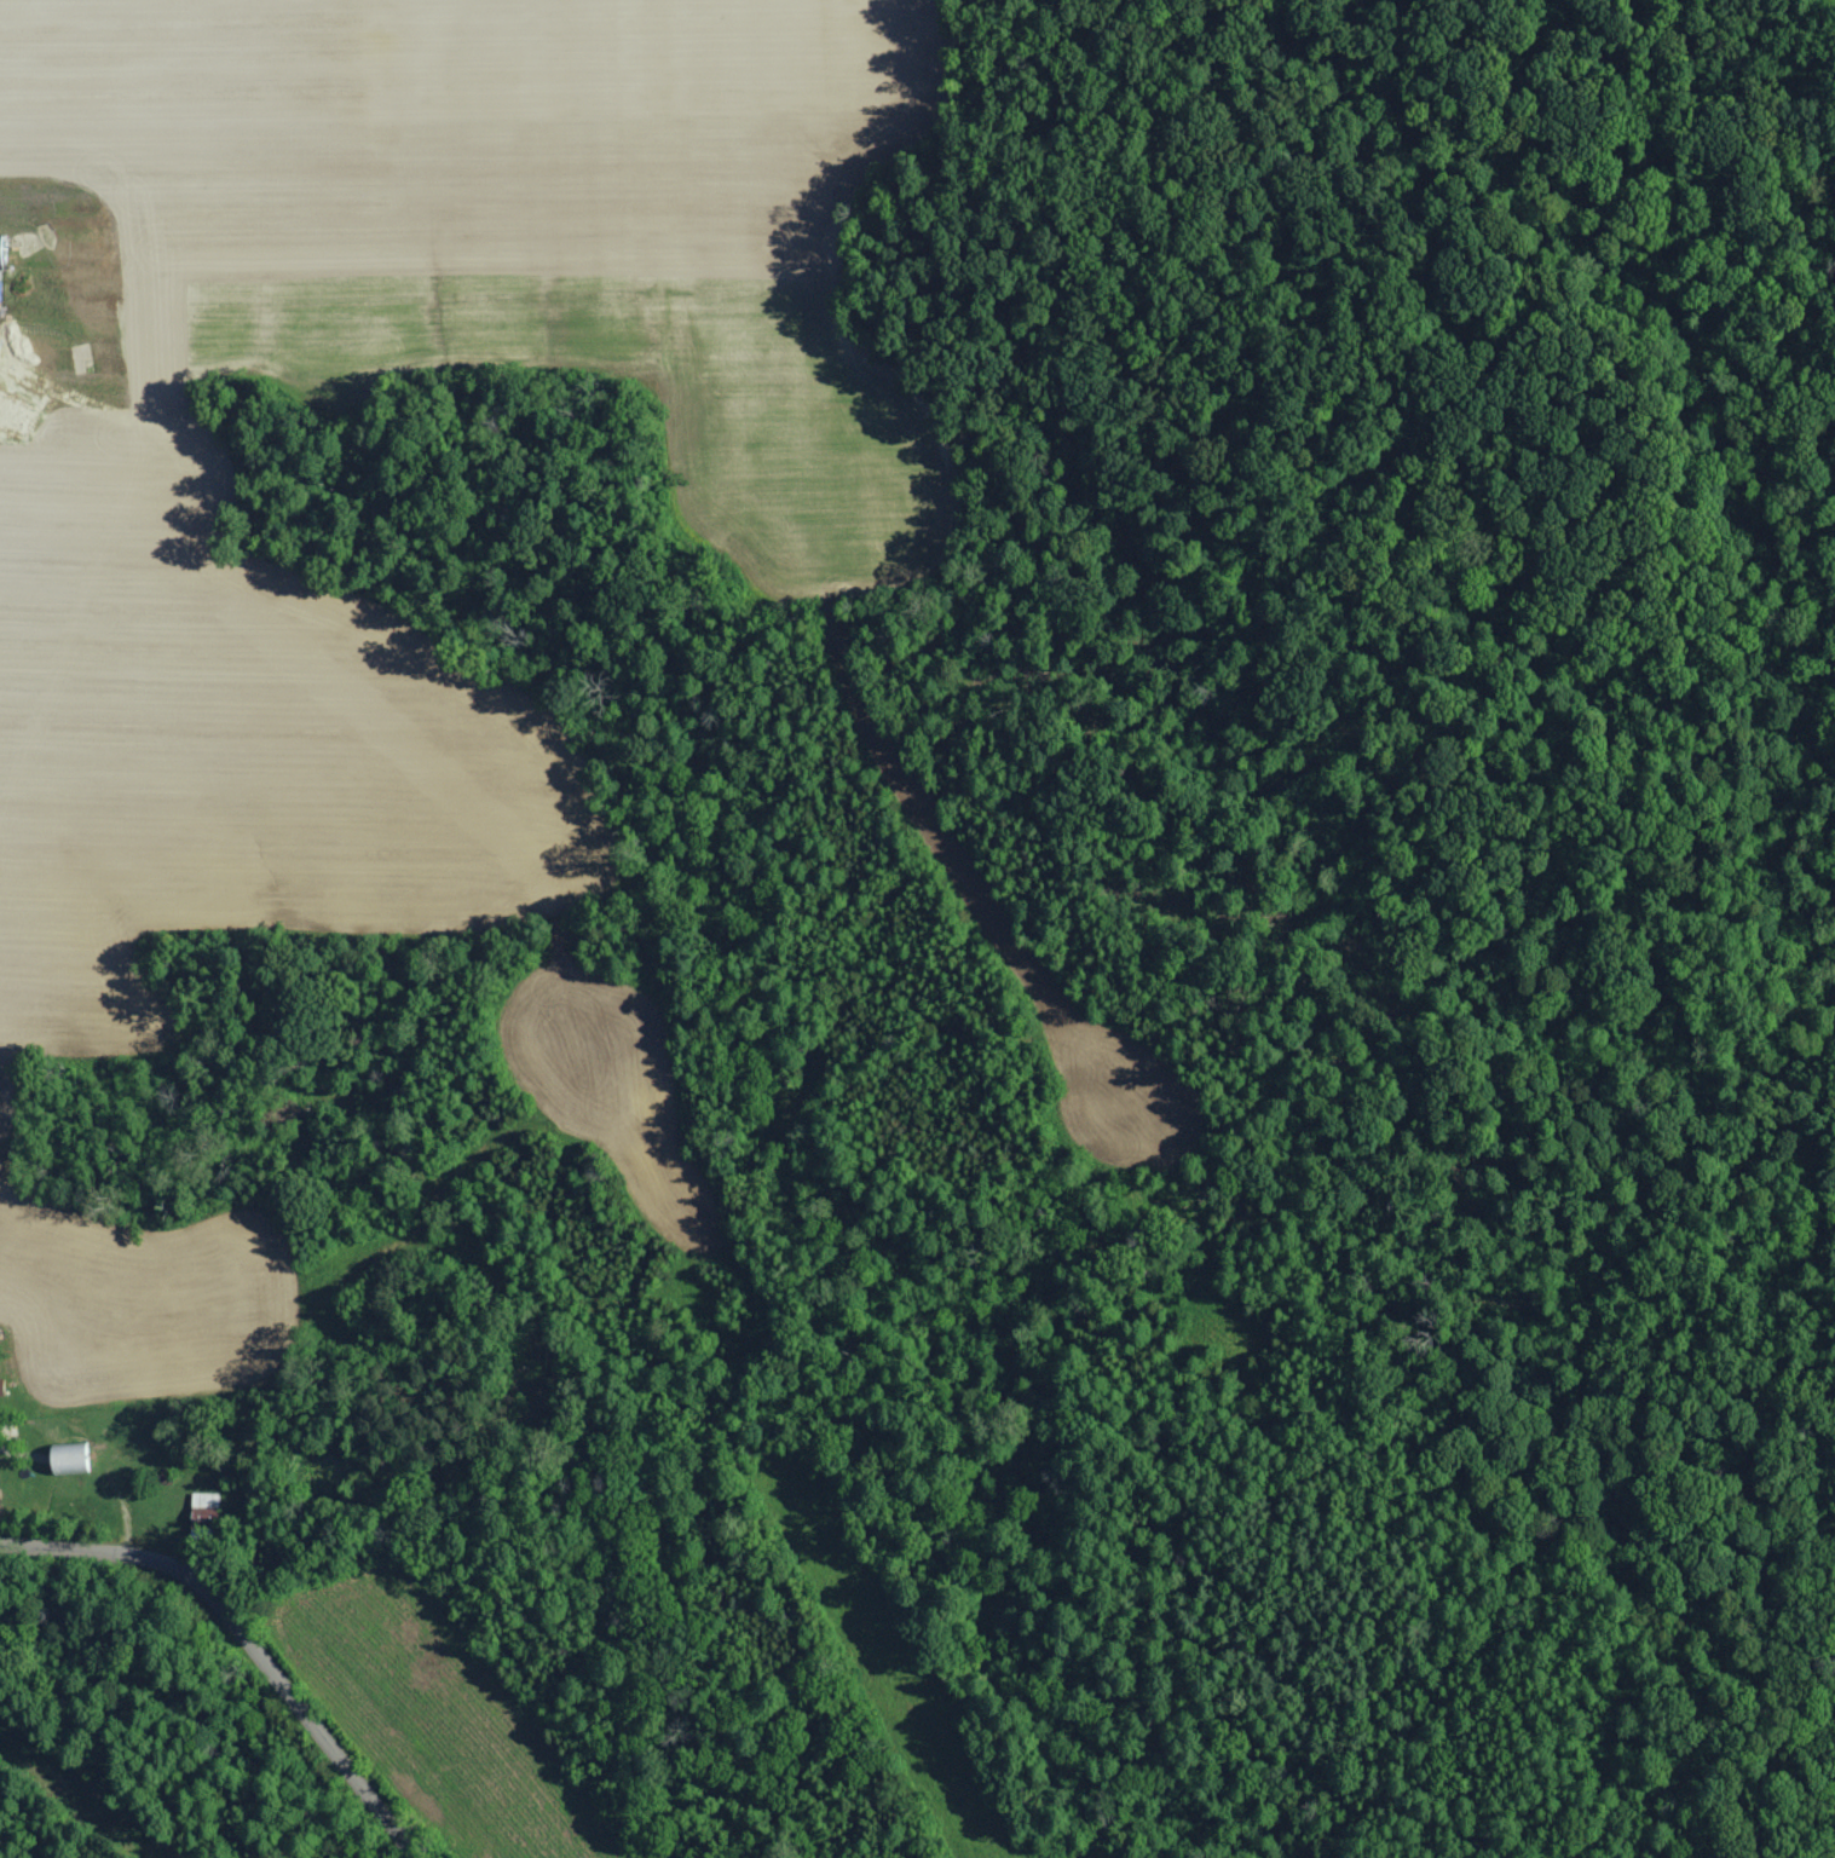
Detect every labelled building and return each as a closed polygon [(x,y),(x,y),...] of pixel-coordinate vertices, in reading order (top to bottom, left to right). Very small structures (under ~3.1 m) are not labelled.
[(93,1473),(92,1443),(56,1444),(56,1474),(93,1473)] [(215,1539),(216,1508),(222,1508),(222,1494),(195,1493),(194,1539),(215,1539)]
